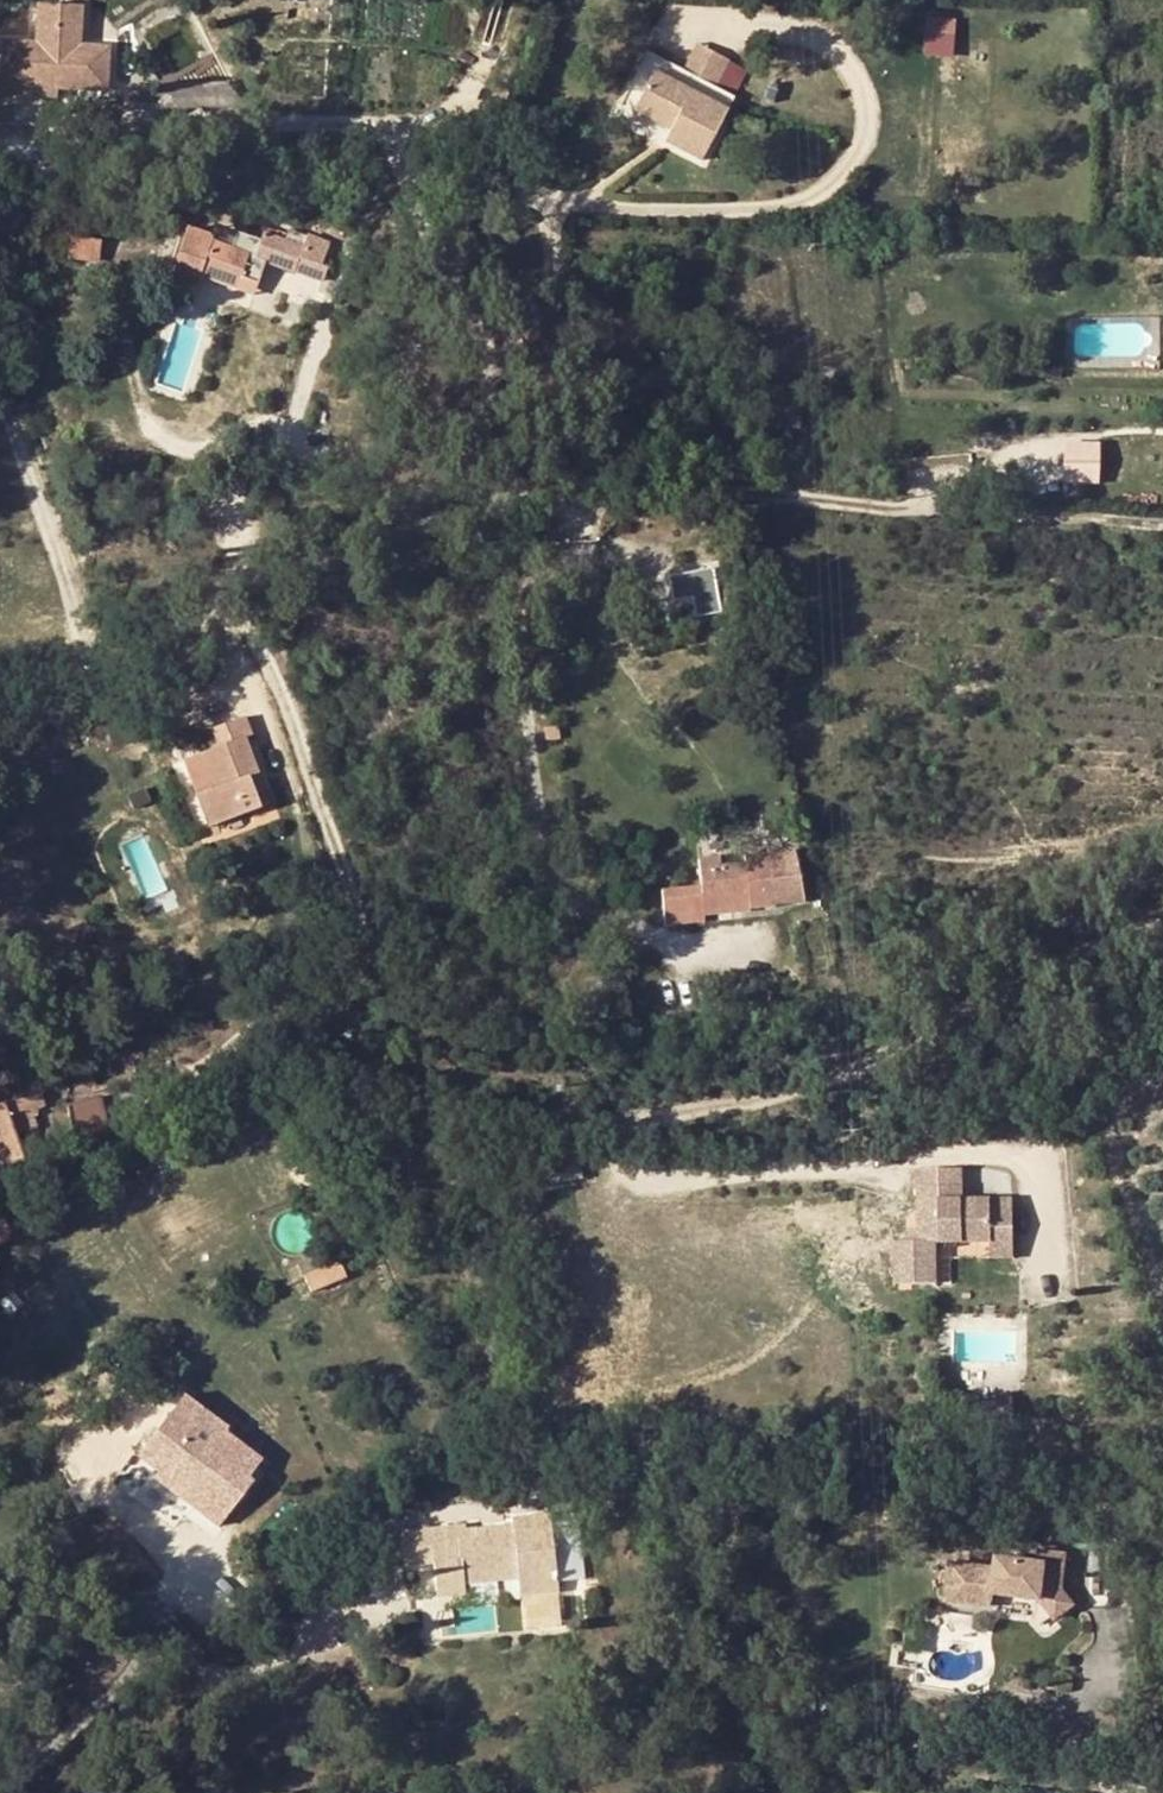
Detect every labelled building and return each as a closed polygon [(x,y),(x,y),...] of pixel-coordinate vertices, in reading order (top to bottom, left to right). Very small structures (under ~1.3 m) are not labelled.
[(81,6),(38,4),(37,43),(4,42),(3,66),(3,87),(27,87),(28,79),(54,80),(53,88),(105,89),(106,46),(81,45),(81,6)] [(924,16),(924,54),(954,54),(954,16),(924,16)] [(674,122),(670,128),(664,139),(701,159),(727,108),(733,96),(660,58),(653,70),(633,108),(662,124),(666,118),(674,122)] [(3,66),(0,65),(0,95),(27,96),(27,87),(3,87),(3,66)] [(28,79),(27,87),(53,88),(54,80),(28,79)] [(666,118),(662,124),(670,128),(674,122),(666,118)] [(185,228),(169,276),(196,285),(199,275),(238,288),(241,275),(259,281),(265,261),(293,270),(297,258),(321,265),(328,243),(267,222),(261,240),(236,232),(231,248),(211,243),(212,237),(185,228)] [(71,240),(71,256),(99,258),(101,241),(71,240)] [(297,258),(293,270),(322,280),(327,266),(321,265),(297,258)] [(238,288),(255,293),(259,281),(241,275),(238,288)] [(1036,483),(1096,481),(1095,436),(1035,438),(1036,483)] [(726,618),(724,607),(721,591),(720,581),(706,584),(714,621),(726,618)] [(721,591),(724,607),(741,605),(739,589),(721,591)] [(185,688),(195,688),(193,674),(184,675),(185,688)] [(244,716),(211,729),(217,747),(197,755),(210,788),(204,790),(218,824),(268,804),(258,781),(250,785),(247,777),(255,774),(242,738),(251,735),(244,716)] [(556,739),(555,727),(543,729),(544,741),(556,739)] [(247,777),(250,785),(258,781),(255,774),(247,777)] [(208,828),(218,824),(204,790),(195,794),(208,828)] [(773,907),(767,852),(743,855),(743,863),(718,866),(717,858),(697,860),(700,887),(661,890),(665,926),(703,923),(703,915),(700,896),(746,891),(748,910),(773,907)] [(746,891),(700,896),(703,915),(748,910),(746,891)] [(135,1051),(126,1052),(127,1056),(128,1060),(137,1058),(135,1051)] [(193,1095),(214,1084),(209,1072),(188,1084),(193,1095)] [(43,1106),(38,1091),(0,1104),(0,1167),(22,1158),(14,1135),(34,1127),(29,1111),(43,1106)] [(105,1122),(98,1097),(66,1105),(73,1132),(105,1122)] [(108,1136),(105,1122),(73,1132),(76,1147),(108,1136)] [(971,1206),(969,1176),(924,1177),(928,1236),(929,1249),(917,1250),(907,1250),(908,1291),(946,1290),(944,1250),(999,1248),(1000,1263),(1022,1263),(1020,1204),(971,1206)] [(1,1216),(0,1216),(0,1243),(11,1238),(1,1216)] [(928,1236),(917,1236),(917,1250),(929,1249),(928,1236)] [(300,1296),(345,1277),(333,1249),(288,1267),(300,1296)] [(225,1427),(181,1394),(137,1453),(157,1468),(160,1464),(207,1499),(199,1510),(217,1525),(251,1482),(246,1478),(260,1460),(222,1431),(225,1427)] [(207,1499),(160,1464),(157,1468),(152,1475),(199,1510),(207,1499)] [(521,1597),(556,1592),(556,1584),(552,1556),(547,1515),(510,1519),(511,1526),(474,1530),(471,1507),(425,1512),(429,1543),(430,1542),(435,1596),(462,1593),(461,1585),(518,1578),(521,1597)] [(952,1514),(951,1525),(970,1526),(971,1516),(952,1514)] [(1000,1559),(998,1575),(955,1571),(952,1603),(997,1608),(999,1591),(1041,1595),(1056,1615),(1068,1607),(1057,1590),(1060,1553),(1038,1551),(1037,1562),(1000,1559)] [(559,1555),(552,1556),(556,1584),(563,1583),(559,1555)] [(413,1640),(412,1631),(402,1632),(403,1641),(413,1640)]
